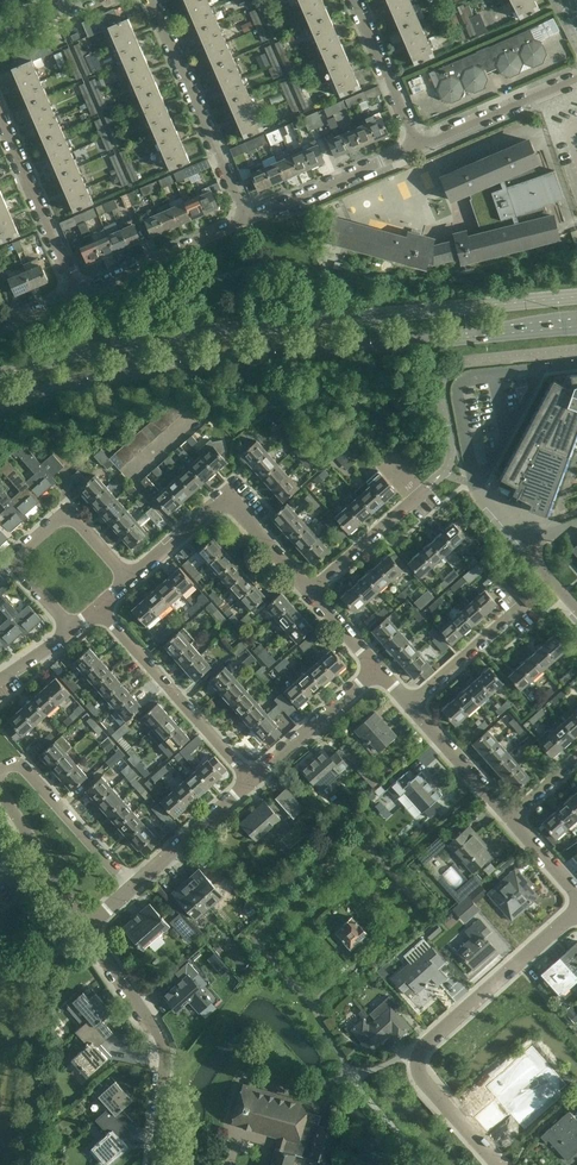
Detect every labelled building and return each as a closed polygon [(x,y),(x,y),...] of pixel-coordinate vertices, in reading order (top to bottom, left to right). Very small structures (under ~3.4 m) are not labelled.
[(198,31),(218,23),(208,0),(185,0),(198,31)] [(309,25),(329,17),(322,0),(299,0),(309,25)] [(412,6),(410,0),(387,0),(399,29),(418,20),(412,6)] [(520,19),(529,14),(530,15),(533,13),(532,13),(539,9),(539,8),(538,8),(534,0),(510,0),(520,19)] [(468,5),(463,7),(465,10),(467,15),(467,17),(472,15),(468,5)] [(89,36),(109,28),(109,27),(122,21),(121,21),(119,22),(114,10),(83,23),(89,36)] [(477,14),(468,18),(469,20),(470,22),(471,25),(473,30),(475,33),(475,34),(476,36),(485,32),(477,14)] [(309,25),(325,61),(345,53),(329,17),(309,25)] [(109,28),(118,48),(124,63),(144,55),(129,20),(129,19),(129,18),(122,21),(109,27),(109,28)] [(553,18),(548,20),(554,33),(560,31),(553,18)] [(399,29),(408,49),(414,64),(413,64),(414,65),(421,62),(424,61),(434,56),(418,20),(399,29)] [(548,20),(537,25),(541,34),(544,39),(544,38),(549,36),(554,33),(548,20)] [(257,29),(256,27),(254,22),(242,27),(245,34),(257,29)] [(198,31),(214,66),(233,58),(218,23),(198,31)] [(463,92),(463,89),(463,88),(465,87),(465,88),(474,92),(483,88),(487,79),(483,70),(496,64),(500,73),(509,77),(519,73),(522,64),(521,62),(524,62),(524,63),(533,67),(542,63),(545,54),(542,45),(541,44),(542,42),(534,38),(530,30),(529,30),(488,47),(488,46),(475,52),(476,52),(429,73),(435,88),(438,89),(438,90),(442,99),(451,102),(460,98),(463,92)] [(33,60),(52,52),(46,39),(16,52),(21,64),(18,65),(19,65),(32,60),(33,60)] [(325,61),(338,92),(340,96),(351,92),(351,93),(354,91),(353,91),(361,88),(361,87),(360,87),(345,53),(325,61)] [(133,83),(139,98),(159,90),(144,55),(124,63),(133,83)] [(248,94),(233,58),(214,66),(222,87),(229,102),(248,94)] [(19,65),(16,66),(12,69),(13,69),(22,92),(28,104),(47,96),(45,92),(33,60),(32,60),(19,65)] [(421,76),(408,82),(414,95),(427,89),(421,76)] [(174,125),(168,110),(159,90),(139,98),(155,135),(174,125)] [(363,92),(361,93),(349,98),(353,107),(367,100),(363,92)] [(229,102),(238,122),(244,137),(243,138),(250,135),(251,136),(254,135),(253,134),(264,130),(248,94),(229,102)] [(63,132),(56,116),(47,96),(28,104),(43,140),(63,132)] [(349,98),(345,100),(348,108),(353,107),(349,98)] [(343,100),(329,106),(333,115),(339,112),(339,111),(347,108),(343,100)] [(329,106),(324,109),(328,118),(333,115),(329,106)] [(317,111),(310,115),(316,128),(323,125),(317,111)] [(365,119),(367,123),(375,141),(388,135),(379,113),(365,119)] [(310,115),(303,118),(308,131),(316,128),(310,115)] [(367,123),(354,129),(362,146),(375,141),(367,123)] [(155,135),(164,155),(170,170),(180,166),(181,167),(184,165),(183,165),(190,161),(174,125),(155,135)] [(278,128),(282,137),(284,141),(286,140),(284,136),(288,134),(284,126),(278,128)] [(278,128),(273,131),(276,139),(282,137),(278,128)] [(354,129),(341,135),(349,152),(362,146),(354,129)] [(43,140),(50,155),(58,176),(78,167),(63,132),(43,140)] [(349,152),(341,135),(334,138),(332,133),(326,136),(335,158),(349,152)] [(263,135),(257,137),(261,146),(267,143),(263,135)] [(257,137),(244,143),(248,151),(261,146),(257,137)] [(433,263),(443,260),(461,256),(462,263),(471,261),(534,244),(559,238),(553,216),(548,217),(544,205),(564,198),(554,170),(537,176),(533,164),(538,162),(529,140),(441,178),(451,200),(469,192),(471,199),(469,199),(479,228),(481,227),(483,233),(467,237),(466,232),(455,234),(457,240),(434,246),(431,245),(433,240),(432,240),(423,238),(423,237),(408,233),(406,239),(346,222),(334,218),(328,241),(329,241),(349,246),(349,247),(350,247),(370,252),(369,252),(370,253),(370,252),(390,257),(390,258),(391,258),(411,263),(411,264),(413,265),(414,263),(423,266),(422,267),(425,268),(427,262),(433,263)] [(303,151),(311,168),(324,163),(315,141),(308,144),(310,148),(303,151)] [(298,174),(311,168),(303,151),(301,146),(288,152),(290,157),(298,174)] [(290,157),(277,162),(285,180),(298,174),(290,157)] [(277,162),(264,168),(272,185),(285,180),(277,162)] [(112,176),(117,173),(116,172),(122,170),(120,165),(114,167),(115,169),(110,171),(112,176)] [(193,166),(179,172),(183,180),(197,173),(193,166)] [(264,168),(257,171),(255,166),(245,171),(247,177),(251,175),(258,191),(272,185),(264,168)] [(94,203),(87,188),(78,167),(58,176),(65,191),(74,211),(73,212),(74,212),(80,209),(81,210),(84,209),(83,208),(94,203)] [(179,172),(174,174),(177,182),(183,180),(179,172)] [(174,183),(171,175),(159,181),(162,188),(174,183)] [(152,184),(146,186),(150,194),(155,192),(152,184)] [(146,186),(141,188),(144,196),(150,194),(146,186)] [(197,197),(205,214),(218,208),(208,186),(202,190),(204,194),(197,197)] [(127,194),(126,195),(131,206),(136,204),(131,193),(127,194)] [(126,195),(121,197),(126,208),(131,206),(126,195)] [(191,220),(205,214),(197,197),(184,203),(191,220)] [(10,239),(11,240),(13,239),(13,238),(20,235),(20,234),(19,234),(4,199),(0,201),(0,244),(10,239)] [(114,200),(109,202),(112,210),(118,208),(114,200)] [(109,202),(103,205),(106,213),(112,210),(109,202)] [(178,226),(191,220),(184,203),(171,208),(178,226)] [(166,231),(178,226),(171,208),(158,214),(166,231)] [(94,209),(88,211),(91,219),(97,217),(94,209)] [(88,211),(74,217),(77,225),(91,219),(88,211)] [(166,231),(158,214),(151,217),(149,212),(143,215),(152,237),(166,231)] [(120,230),(128,248),(141,242),(132,220),(125,223),(127,228),(120,230)] [(116,222),(103,228),(107,236),(115,253),(128,248),(120,230),(116,222)] [(101,259),(94,242),(91,234),(73,242),(78,253),(82,251),(88,265),(101,259)] [(33,235),(23,239),(25,244),(35,240),(33,235)] [(107,236),(94,242),(101,259),(115,253),(107,236)] [(12,243),(15,249),(22,246),(19,240),(12,243)] [(22,247),(17,250),(18,253),(20,253),(22,257),(26,256),(22,247)] [(25,272),(32,288),(48,281),(41,265),(25,272)] [(32,288),(25,272),(9,279),(16,295),(32,288)] [(501,478),(517,486),(513,493),(518,496),(517,498),(518,496),(531,503),(529,509),(547,515),(573,443),(576,442),(576,374),(570,374),(570,375),(571,375),(573,387),(568,388),(554,380),(501,478)] [(173,401),(183,413),(188,409),(178,397),(173,401)] [(168,406),(178,418),(183,413),(173,401),(168,406)] [(162,411),(173,422),(178,418),(168,406),(162,411)] [(173,422),(162,411),(157,416),(167,427),(173,422)] [(152,420),(162,432),(167,427),(157,416),(152,420)] [(162,432),(152,420),(146,425),(157,437),(162,432)] [(141,430),(151,442),(157,437),(146,425),(141,430)] [(151,442),(141,430),(136,435),(146,446),(151,442)] [(281,430),(276,434),(282,440),(287,436),(281,430)] [(146,446),(136,435),(130,439),(140,451),(146,446)] [(192,436),(186,440),(192,447),(198,442),(192,436)] [(287,445),(291,441),(287,436),(282,440),(287,445)] [(140,451),(130,439),(125,444),(135,456),(140,451)] [(200,456),(215,472),(226,462),(220,455),(224,451),(222,440),(213,442),(210,439),(196,452),(200,456)] [(398,454),(410,444),(406,439),(394,449),(398,454)] [(251,467),(267,453),(257,441),(241,455),(251,467)] [(41,464),(23,443),(12,453),(16,457),(18,455),(36,474),(27,482),(8,461),(43,501),(44,501),(40,496),(56,482),(58,483),(53,476),(62,468),(64,466),(53,453),(41,464)] [(135,456),(125,444),(120,449),(130,460),(135,456)] [(410,444),(398,454),(403,459),(415,448),(410,444)] [(181,457),(189,466),(203,483),(215,472),(200,456),(194,462),(180,446),(175,451),(181,457)] [(339,451),(346,459),(351,454),(347,449),(346,450),(343,447),(339,451)] [(415,448),(403,459),(407,464),(419,453),(415,448)] [(115,454),(125,465),(130,460),(120,449),(115,454)] [(346,459),(339,451),(333,456),(340,464),(346,459)] [(278,465),(267,453),(251,467),(262,478),(278,465)] [(302,453),(297,457),(303,463),(307,459),(302,453)] [(419,453),(407,464),(411,469),(423,458),(419,453)] [(125,465),(115,454),(109,459),(114,464),(119,470),(125,465)] [(169,456),(164,461),(169,467),(174,462),(169,456)] [(423,458),(411,469),(416,474),(428,463),(423,458)] [(114,464),(109,459),(103,464),(107,470),(114,464)] [(307,469),(312,465),(307,459),(303,463),(307,469)] [(29,518),(25,514),(42,500),(43,501),(8,461),(0,468),(0,473),(1,474),(4,472),(21,491),(12,499),(0,486),(29,518)] [(288,476),(278,465),(262,478),(272,490),(288,476)] [(158,466),(152,471),(158,477),(163,473),(158,466)] [(189,466),(178,476),(192,493),(203,483),(189,466)] [(328,474),(324,470),(318,475),(322,480),(328,474)] [(396,492),(382,476),(378,471),(366,482),(384,502),(396,492)] [(126,478),(121,473),(115,478),(120,484),(126,478)] [(90,502),(106,487),(96,475),(79,490),(90,502)] [(313,480),(317,485),(322,480),(318,475),(313,480)] [(142,480),(141,483),(169,513),(181,503),(166,487),(160,492),(146,476),(142,480)] [(178,476),(166,487),(181,503),(192,493),(178,476)] [(288,476),(272,490),(283,502),(299,488),(288,476)] [(372,513),(384,502),(366,482),(354,492),(358,497),(372,513)] [(136,489),(134,487),(132,484),(125,490),(130,495),(136,489)] [(14,536),(10,531),(27,517),(28,519),(29,518),(0,486),(0,502),(6,509),(0,514),(0,520),(14,536)] [(116,499),(106,487),(90,502),(100,513),(116,499)] [(309,494),(304,498),(310,505),(315,500),(309,494)] [(147,501),(142,496),(135,502),(140,507),(147,501)] [(358,497),(346,507),(361,523),(372,513),(358,497)] [(126,510),(116,499),(100,513),(110,525),(126,510)] [(315,510),(320,505),(315,500),(310,505),(315,510)] [(287,503),(271,517),(282,529),(298,516),(287,503)] [(163,519),(152,507),(146,513),(156,525),(163,519)] [(361,523),(346,507),(335,518),(349,534),(361,523)] [(136,522),(126,510),(110,525),(120,536),(136,522)] [(308,527),(298,516),(282,529),(292,541),(308,527)] [(12,535),(14,536),(0,520),(0,545),(12,535)] [(330,529),(335,524),(331,520),(326,524),(330,529)] [(136,522),(120,536),(131,548),(147,533),(136,522)] [(335,524),(330,529),(341,541),(346,536),(335,524)] [(453,524),(442,534),(454,547),(465,537),(453,524)] [(319,539),(308,527),(292,541),(303,553),(319,539)] [(442,534),(431,543),(443,557),(454,547),(442,534)] [(208,564),(224,550),(213,538),(197,552),(208,564)] [(319,539),(303,553),(313,565),(329,551),(319,539)] [(491,549),(483,540),(476,546),(484,555),(491,549)] [(432,567),(443,557),(431,543),(419,553),(432,567)] [(234,562),(224,550),(208,564),(219,576),(234,562)] [(432,567),(419,553),(408,563),(420,577),(432,567)] [(376,565),(390,581),(402,570),(388,555),(376,565)] [(476,560),(472,555),(466,561),(470,566),(476,560)] [(193,577),(198,573),(188,561),(182,565),(193,577)] [(456,569),(461,574),(470,566),(466,561),(456,569)] [(245,574),(234,562),(219,576),(229,588),(245,574)] [(481,568),(493,582),(499,576),(487,562),(481,568)] [(379,591),(390,581),(376,565),(365,576),(379,591)] [(505,582),(516,572),(512,567),(500,576),(505,582)] [(168,578),(182,594),(194,584),(180,568),(168,578)] [(516,572),(505,582),(510,587),(521,577),(516,572)] [(198,573),(193,577),(197,582),(202,577),(198,573)] [(255,585),(245,574),(229,588),(239,599),(255,585)] [(454,579),(450,575),(443,581),(448,585),(454,579)] [(367,601),(379,591),(365,576),(353,586),(367,601)] [(466,581),(463,576),(456,582),(460,587),(466,581)] [(515,592),(526,583),(521,577),(510,587),(515,592)] [(168,578),(156,589),(170,605),(182,594),(168,578)] [(434,592),(436,595),(448,585),(443,581),(438,586),(439,587),(434,592)] [(28,605),(19,613),(2,594),(11,586),(7,582),(0,588),(0,608),(26,637),(24,635),(41,620),(45,625),(45,624),(28,605)] [(451,587),(454,592),(460,587),(456,582),(451,587)] [(520,597),(530,588),(526,583),(515,592),(520,597)] [(255,585),(239,599),(250,611),(266,597),(255,585)] [(367,601),(353,586),(341,596),(355,612),(367,601)] [(411,592),(407,587),(401,593),(405,597),(411,592)] [(524,603),(535,593),(530,588),(520,597),(524,603)] [(158,615),(170,605),(156,589),(144,599),(158,615)] [(213,591),(209,595),(214,601),(219,597),(213,591)] [(485,614),(496,604),(484,591),(473,601),(485,614)] [(276,619),(292,605),(281,593),(266,607),(276,619)] [(395,598),(399,602),(405,597),(401,593),(395,598)] [(535,593),(524,603),(529,608),(540,599),(535,593)] [(444,601),(440,596),(434,602),(438,606),(444,601)] [(219,606),(224,602),(219,597),(214,601),(219,606)] [(158,615),(144,599),(132,610),(147,626),(158,615)] [(202,606),(198,601),(192,606),(197,611),(202,606)] [(474,624),(485,614),(473,601),(462,611),(474,624)] [(428,607),(432,612),(438,606),(434,602),(428,607)] [(302,617),(292,605),(276,619),(287,631),(302,617)] [(413,605),(408,609),(413,616),(418,612),(413,605)] [(186,611),(191,616),(197,611),(192,606),(186,611)] [(8,618),(0,625),(0,642),(7,649),(6,647),(22,633),(25,638),(26,637),(0,608),(0,609),(8,618)] [(234,614),(229,608),(224,612),(229,618),(234,614)] [(381,618),(387,612),(383,608),(377,613),(381,618)] [(217,609),(212,614),(217,620),(222,615),(217,609)] [(463,634),(474,624),(462,611),(451,621),(463,634)] [(185,612),(181,616),(185,621),(190,617),(185,612)] [(370,628),(381,618),(377,613),(376,612),(364,622),(370,628)] [(419,622),(423,617),(418,612),(413,616),(419,622)] [(247,613),(235,625),(241,631),(253,620),(247,613)] [(222,625),(227,620),(222,615),(217,620),(222,625)] [(302,617),(287,631),(297,643),(313,629),(302,617)] [(382,643),(398,630),(387,618),(371,631),(382,643)] [(463,634),(451,621),(439,630),(451,644),(463,634)] [(168,627),(173,632),(178,628),(173,623),(168,627)] [(173,632),(168,627),(156,637),(161,643),(173,632)] [(174,657),(190,644),(195,639),(185,627),(179,632),(164,645),(174,657)] [(429,632),(434,639),(439,635),(433,628),(429,632)] [(408,641),(398,630),(382,643),(392,655),(408,641)] [(304,642),(308,647),(320,637),(315,631),(304,642)] [(443,652),(449,646),(439,635),(434,639),(432,640),(443,652)] [(555,660),(566,650),(554,636),(542,646),(555,660)] [(236,656),(249,645),(243,639),(231,650),(236,656)] [(392,655),(403,666),(418,653),(408,641),(392,655)] [(308,647),(304,642),(299,646),(304,652),(308,647)] [(200,655),(190,644),(174,657),(185,669),(200,655)] [(260,644),(253,650),(258,656),(266,649),(260,644)] [(543,670),(555,660),(542,646),(531,656),(543,670)] [(84,674),(100,660),(90,648),(73,662),(84,674)] [(268,656),(270,654),(266,649),(258,656),(268,668),(274,663),(268,656)] [(320,660),(334,676),(346,665),(332,650),(320,660)] [(418,653),(403,666),(413,678),(429,665),(418,653)] [(200,655),(185,669),(195,681),(211,667),(200,655)] [(531,656),(520,666),(532,680),(543,670),(531,656)] [(254,662),(249,657),(244,661),(249,667),(254,662)] [(290,663),(285,657),(280,662),(284,667),(290,663)] [(111,672),(100,660),(84,674),(95,686),(111,672)] [(320,660),(308,671),(322,686),(334,676),(320,660)] [(274,667),(279,672),(284,667),(280,662),(274,667)] [(262,665),(254,673),(260,679),(265,674),(263,673),(267,670),(262,665)] [(532,680),(520,666),(509,676),(531,702),(537,697),(532,691),(530,693),(526,688),(530,685),(531,686),(532,686),(533,686),(534,684),(534,683),(534,681),(532,680)] [(220,693),(236,679),(225,667),(209,681),(220,693)] [(477,678),(491,694),(502,683),(489,668),(477,678)] [(573,668),(566,673),(571,678),(576,672),(573,668)] [(69,688),(74,683),(64,671),(62,673),(58,676),(69,688)] [(310,697),(322,686),(308,671),(296,681),(310,697)] [(121,684),(111,672),(95,686),(105,698),(121,684)] [(560,679),(564,683),(571,678),(566,673),(560,679)] [(264,684),(269,679),(265,674),(260,679),(264,684)] [(44,688),(58,704),(70,694),(56,677),(44,688)] [(479,704),(491,694),(477,678),(465,688),(479,704)] [(220,693),(231,704),(246,691),(236,679),(220,693)] [(310,697),(296,681),(285,692),(299,707),(310,697)] [(74,683),(69,688),(73,692),(78,688),(74,683)] [(132,695),(121,684),(105,698),(116,709),(132,695)] [(46,715),(58,704),(44,688),(32,699),(46,715)] [(468,714),(479,704),(465,688),(454,699),(468,714)] [(554,692),(551,688),(545,693),(548,698),(554,692)] [(567,694),(563,689),(556,695),(561,699),(567,694)] [(231,704),(241,716),(257,702),(246,691),(231,704)] [(539,699),(543,703),(548,698),(545,693),(539,699)] [(269,713),(285,698),(281,694),(274,700),(275,701),(272,704),(273,705),(268,709),(270,711),(268,712),(269,713)] [(132,695),(116,709),(126,721),(142,707),(132,695)] [(550,700),(555,705),(561,699),(556,695),(550,700)] [(267,714),(251,728),(262,740),(264,738),(268,744),(281,733),(276,727),(278,726),(272,720),(283,710),(289,716),(296,710),(285,698),(269,713),(267,714)] [(35,725),(46,715),(32,699),(20,709),(35,725)] [(468,714),(454,699),(442,709),(456,725),(468,714)] [(512,705),(507,700),(501,706),(505,710),(512,705)] [(90,701),(85,705),(90,711),(95,707),(95,706),(90,701)] [(241,716),(251,728),(267,714),(257,702),(241,716)] [(98,703),(95,706),(95,707),(90,711),(95,716),(100,712),(96,708),(100,705),(98,703)] [(152,729),(168,715),(157,703),(142,717),(152,729)] [(495,711),(499,716),(505,710),(501,706),(495,711)] [(35,725),(20,709),(8,720),(9,720),(3,725),(16,740),(22,735),(23,736),(35,725)] [(545,714),(541,709),(534,715),(538,719),(545,714)] [(74,711),(69,716),(73,721),(79,716),(74,711)] [(375,712),(355,730),(367,744),(370,741),(379,751),(396,736),(375,712)] [(576,735),(576,718),(574,714),(562,724),(574,738),(576,735)] [(152,729),(148,733),(159,745),(163,741),(178,727),(168,715),(152,729)] [(528,720),(532,725),(538,719),(534,715),(528,720)] [(66,718),(63,721),(68,726),(70,723),(73,721),(69,716),(66,718)] [(91,717),(86,721),(94,729),(98,725),(91,717)] [(110,724),(105,718),(100,722),(105,728),(110,724)] [(513,718),(508,722),(514,729),(519,725),(513,718)] [(488,725),(484,720),(478,726),(482,731),(488,725)] [(124,723),(111,735),(117,741),(130,729),(124,723)] [(562,724),(551,734),(563,747),(574,738),(562,724)] [(98,734),(103,730),(98,725),(94,729),(98,734)] [(519,736),(524,732),(519,725),(514,729),(519,736)] [(472,732),(476,736),(482,731),(478,726),(472,732)] [(178,727),(163,741),(159,745),(170,757),(189,739),(178,727)] [(483,756),(499,742),(488,730),(472,744),(483,756)] [(55,737),(50,732),(45,737),(49,742),(55,737)] [(563,747),(551,734),(540,744),(552,757),(563,747)] [(50,767),(66,753),(65,753),(72,747),(62,735),(40,755),(50,767)] [(27,752),(32,758),(49,742),(45,737),(41,741),(40,740),(27,752)] [(114,745),(108,738),(101,744),(107,752),(114,745)] [(180,752),(183,756),(187,753),(188,755),(196,747),(191,742),(180,752)] [(509,754),(499,742),(483,756),(493,768),(509,754)] [(111,768),(125,755),(120,749),(106,762),(111,768)] [(323,749),(301,769),(314,783),(321,791),(340,774),(339,772),(347,765),(336,752),(330,757),(323,749)] [(183,756),(180,752),(174,757),(178,761),(183,756)] [(76,765),(66,753),(50,767),(61,779),(62,778),(76,765)] [(131,756),(128,759),(134,766),(140,761),(133,754),(131,756)] [(493,768),(503,779),(519,766),(509,754),(493,768)] [(208,759),(196,770),(210,786),(222,775),(221,774),(227,769),(220,762),(220,761),(215,756),(209,761),(208,759)] [(87,777),(76,765),(62,778),(61,779),(71,791),(87,777)] [(144,766),(139,771),(145,778),(150,773),(144,766)] [(168,771),(164,766),(156,773),(160,778),(168,771)] [(519,766),(503,779),(514,791),(515,790),(518,794),(524,788),(521,785),(529,778),(519,766)] [(130,773),(125,767),(120,771),(126,777),(130,773)] [(196,770),(184,781),(198,796),(210,786),(196,770)] [(435,800),(441,794),(421,771),(410,781),(404,774),(387,789),(388,788),(396,798),(396,799),(404,792),(422,811),(421,812),(424,810),(430,817),(442,807),(435,800)] [(151,777),(155,782),(160,778),(156,773),(151,777)] [(96,803),(112,789),(101,777),(85,791),(96,803)] [(136,779),(131,783),(136,788),(141,784),(136,779)] [(184,781),(173,791),(187,807),(198,796),(184,781)] [(141,794),(146,790),(141,784),(136,788),(141,794)] [(385,791),(381,785),(374,791),(379,796),(385,791)] [(122,800),(112,789),(96,803),(107,815),(122,800)] [(283,790),(272,800),(295,827),(313,811),(300,796),(294,801),(283,790)] [(187,807),(173,791),(161,802),(174,817),(187,807)] [(565,801),(570,806),(576,813),(576,791),(565,801)] [(107,815),(117,826),(133,812),(122,800),(107,815)] [(272,800),(260,810),(270,822),(264,828),(277,843),(295,827),(272,800)] [(576,819),(576,813),(570,806),(565,801),(560,806),(553,811),(568,827),(576,819)] [(156,813),(161,808),(157,804),(152,808),(156,813)] [(161,808),(156,813),(167,825),(172,821),(161,808)] [(568,827),(553,811),(542,822),(556,838),(568,827)] [(117,826),(128,838),(143,824),(133,812),(117,826)] [(143,824),(128,838),(138,850),(139,849),(145,856),(159,843),(154,837),(154,836),(143,824)] [(482,840),(469,826),(448,845),(472,872),(492,855),(480,841),(482,840)] [(566,848),(571,854),(576,849),(576,838),(566,848)] [(217,866),(212,870),(220,880),(225,876),(217,866)] [(501,881),(525,908),(538,896),(529,886),(531,884),(516,868),(501,881)] [(199,869),(186,881),(209,908),(223,896),(199,869)] [(186,881),(176,889),(172,893),(196,920),(209,908),(186,881)] [(525,908),(501,881),(487,893),(511,920),(525,908)] [(468,896),(475,904),(487,892),(480,885),(468,896)] [(475,904),(468,896),(467,896),(452,909),(465,923),(480,910),(474,904),(475,904)] [(150,903),(123,927),(138,943),(137,944),(139,946),(140,945),(143,949),(170,926),(150,903)] [(198,934),(179,914),(170,922),(189,942),(198,934)] [(366,935),(367,934),(360,926),(359,926),(352,917),(344,925),(335,933),(338,936),(337,937),(338,937),(339,937),(351,950),(360,942),(362,944),(369,938),(366,935)] [(472,926),(473,926),(466,932),(472,940),(467,945),(466,944),(457,952),(466,962),(467,962),(474,970),(496,950),(485,937),(490,932),(480,919),(472,926)] [(400,973),(392,979),(397,985),(398,985),(407,995),(414,989),(418,993),(426,986),(426,987),(428,985),(423,979),(428,974),(437,985),(445,978),(438,969),(445,963),(423,938),(403,955),(410,963),(399,972),(400,973)] [(559,957),(576,977),(576,942),(559,957)] [(223,950),(217,943),(213,947),(219,954),(223,950)] [(215,953),(208,959),(223,976),(230,970),(215,953)] [(559,957),(541,974),(559,994),(576,978),(576,977),(559,957)] [(175,973),(181,980),(163,996),(168,1001),(164,1004),(168,1008),(172,1005),(177,1011),(189,1001),(199,1013),(212,1001),(209,999),(210,998),(207,995),(207,996),(201,990),(202,989),(192,978),(198,973),(188,962),(175,973)] [(382,966),(377,971),(380,975),(383,978),(389,974),(384,969),(382,966)] [(73,1001),(89,1019),(106,1038),(113,1032),(103,1020),(113,1011),(96,993),(89,998),(83,992),(73,1001)] [(375,1020),(374,1021),(387,1036),(392,1031),(398,1038),(410,1027),(394,1009),(397,1006),(389,996),(370,1014),(375,1020)] [(89,1019),(76,1031),(88,1045),(74,1057),(89,1075),(108,1058),(97,1046),(106,1038),(89,1019)] [(387,1036),(374,1021),(369,1026),(363,1019),(351,1029),(370,1051),(387,1036)] [(504,1106),(511,1101),(535,1079),(522,1064),(512,1072),(509,1068),(492,1082),(496,1087),(491,1092),(504,1106)] [(552,1098),(535,1079),(511,1101),(523,1115),(528,1110),(532,1115),(552,1098)] [(99,1096),(109,1107),(110,1107),(127,1127),(133,1120),(123,1109),(133,1100),(116,1081),(99,1096)] [(246,1085),(243,1084),(231,1124),(279,1139),(276,1149),(296,1155),(307,1158),(306,1161),(322,1164),(329,1164),(338,1130),(318,1125),(321,1115),(308,1112),(310,1104),(246,1085)] [(108,1133),(94,1146),(110,1163),(128,1146),(118,1135),(127,1127),(110,1107),(109,1107),(96,1119),(108,1133)] [(576,1129),(576,1121),(569,1111),(540,1137),(546,1143),(550,1139),(557,1146),(576,1129)] [(557,1146),(568,1159),(566,1160),(567,1161),(576,1152),(576,1129),(557,1146)] [(271,1164),(293,1164),(296,1155),(276,1149),(271,1164)]
